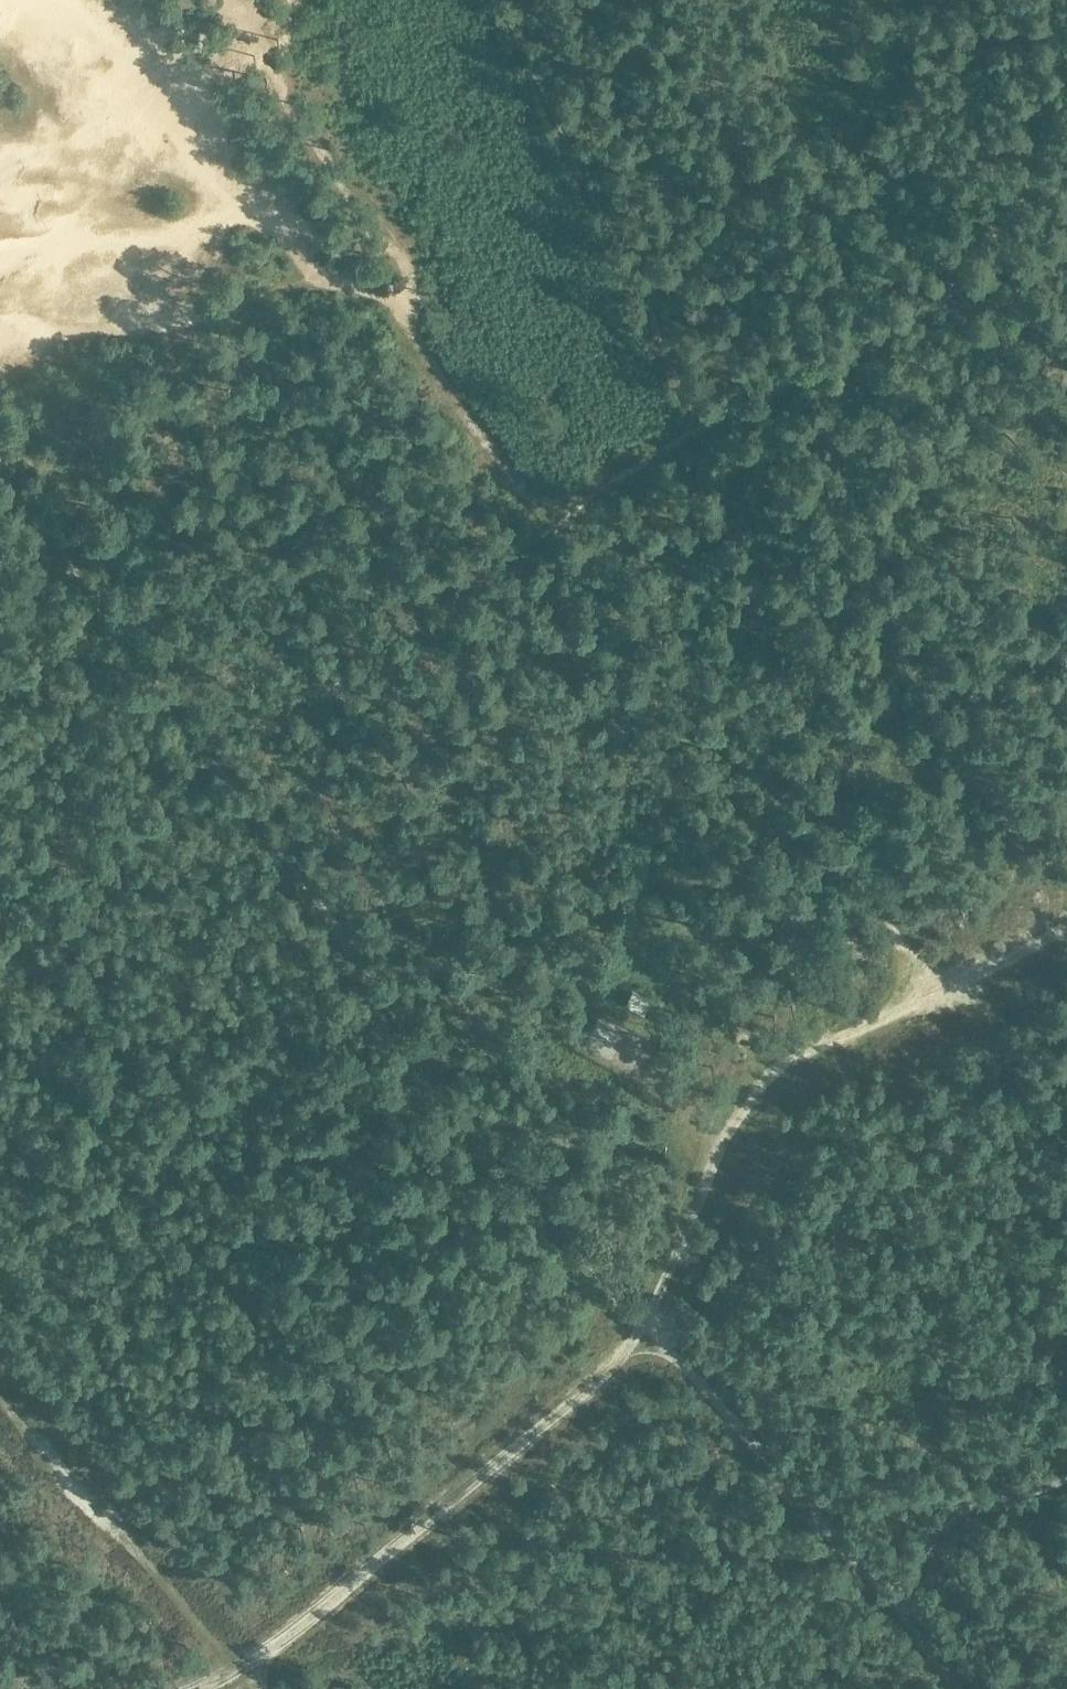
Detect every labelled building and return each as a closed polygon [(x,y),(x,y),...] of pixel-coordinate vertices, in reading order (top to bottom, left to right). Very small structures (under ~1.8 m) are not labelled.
[(681,951),(643,930),(608,996),(646,1015),(681,951)] [(599,1019),(593,1029),(613,1039),(618,1029),(599,1019)]
